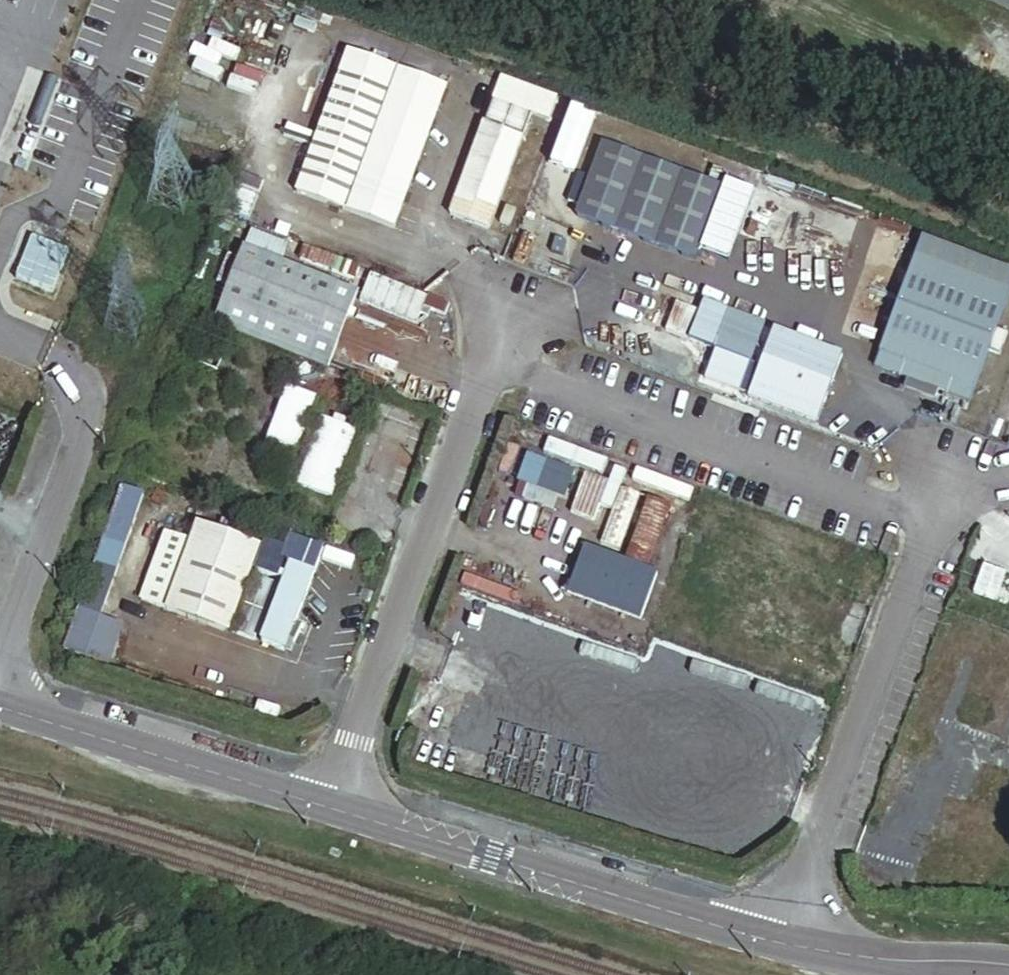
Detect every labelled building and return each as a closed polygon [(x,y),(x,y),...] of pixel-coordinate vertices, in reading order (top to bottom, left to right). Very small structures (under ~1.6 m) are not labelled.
[(394,226),(446,83),(345,47),(293,190),(394,226)] [(486,225),(529,110),(493,97),(450,211),(486,225)] [(721,183),(599,139),(573,212),(694,256),(721,183)] [(1008,284),(1008,265),(920,234),(874,366),(968,399),(1008,284)] [(357,289),(238,245),(211,318),(330,362),(357,289)] [(447,303),(368,271),(356,301),(412,323),(420,304),(443,313),(447,303)] [(765,320),(702,296),(687,336),(714,346),(703,377),(738,390),(765,320)] [(842,350),(771,323),(745,394),(815,420),(842,350)] [(223,356),(194,344),(189,357),(218,369),(223,356)] [(316,392),(287,381),(267,438),(295,448),(316,392)] [(413,414),(392,405),(382,433),(402,441),(413,414)] [(357,427),(322,414),(297,483),(331,496),(357,427)] [(577,473),(526,454),(517,478),(527,482),(568,497),(577,473)] [(607,523),(620,487),(603,481),(590,516),(607,523)] [(568,497),(527,482),(522,497),(563,512),(568,497)] [(143,491),(119,483),(61,647),(107,663),(122,622),(99,614),(143,491)] [(631,552),(651,499),(630,491),(610,544),(631,552)] [(196,519),(189,538),(165,607),(227,629),(259,542),(196,519)] [(138,598),(165,607),(189,538),(162,529),(138,598)] [(288,560),(313,570),(323,545),(288,532),(279,557),(288,560)] [(656,571),(582,543),(565,589),(639,616),(656,571)] [(313,570),(288,560),(259,638),(284,648),(313,570)] [(631,723),(639,726),(612,796),(685,824),(727,714),(694,700),(690,709),(643,691),(631,723)] [(405,757),(411,741),(399,737),(393,753),(405,757)]
